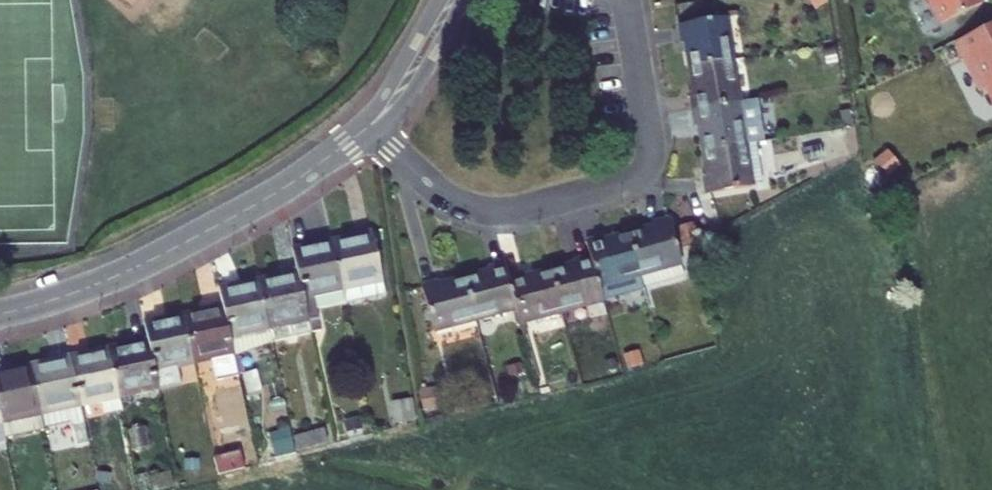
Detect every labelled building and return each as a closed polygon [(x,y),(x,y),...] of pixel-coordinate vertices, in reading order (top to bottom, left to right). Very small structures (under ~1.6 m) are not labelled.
[(940,26),(982,6),(979,0),(928,0),(940,26)] [(682,43),(687,42),(691,67),(732,60),(726,18),(680,25),(682,43)] [(955,44),(980,95),(987,91),(991,102),(991,26),(955,44)] [(695,92),(691,92),(693,110),(739,102),(732,60),(691,67),(695,92)] [(696,126),(700,125),(704,151),(745,144),(739,102),(693,110),(696,126)] [(850,133),(828,138),(830,149),(852,144),(850,133)] [(819,135),(801,138),(803,147),(821,144),(819,135)] [(752,188),(752,184),(761,182),(755,143),(745,144),(704,151),(708,176),(704,176),(706,194),(752,188)] [(803,147),(802,147),(805,162),(824,158),(821,144),(803,147)] [(653,223),(654,227),(629,233),(640,274),(644,287),(685,276),(681,263),(682,262),(670,218),(653,223)] [(697,241),(692,223),(679,226),(684,245),(697,241)] [(376,228),(359,232),(360,237),(335,242),(345,284),(346,288),(349,301),(391,292),(376,228)] [(335,242),(360,237),(359,232),(334,237),(335,242)] [(604,236),(587,241),(591,256),(599,285),(640,274),(629,233),(605,240),(604,236)] [(313,246),(335,242),(334,237),(312,241),(313,246)] [(312,241),(294,245),(300,267),(311,319),(321,316),(316,294),(325,293),(324,288),(345,284),(335,242),(313,246),(312,241)] [(574,260),(575,265),(551,271),(562,311),(603,300),(599,285),(591,256),(574,260)] [(488,267),(489,272),(465,279),(476,319),(516,308),(509,278),(505,264),(488,267)] [(275,340),(314,332),(311,319),(300,267),(284,270),(285,275),(261,281),(275,340)] [(260,276),(261,281),(285,275),(284,270),(260,276)] [(525,274),(509,278),(516,308),(520,323),(562,311),(551,271),(526,278),(525,274)] [(237,281),(239,286),(261,281),(260,276),(237,281)] [(439,281),(421,286),(428,313),(433,331),(437,330),(476,319),(465,279),(440,285),(439,281)] [(225,302),(237,355),(275,340),(261,281),(239,286),(237,281),(221,284),(225,302)] [(346,288),(345,284),(324,288),(325,293),(346,288)] [(220,378),(241,374),(237,355),(225,302),(210,306),(211,310),(186,315),(195,358),(214,354),(215,359),(220,378)] [(185,310),(186,315),(211,310),(210,306),(185,310)] [(162,315),(163,320),(186,315),(185,310),(162,315)] [(425,314),(435,348),(441,346),(437,330),(433,331),(428,313),(425,314)] [(180,366),(179,362),(195,358),(186,315),(163,320),(162,315),(146,319),(149,336),(161,389),(184,384),(180,366)] [(324,329),(321,316),(311,319),(314,332),(324,329)] [(138,389),(138,394),(161,389),(149,336),(135,339),(136,344),(110,350),(119,393),(138,389)] [(109,345),(110,350),(136,344),(135,339),(109,345)] [(89,355),(110,350),(109,345),(88,350),(89,355)] [(123,409),(120,398),(119,393),(110,350),(89,355),(88,350),(71,353),(82,406),(103,402),(106,414),(123,409)] [(87,443),(90,442),(82,406),(71,353),(55,357),(56,362),(32,367),(46,428),(72,422),(80,462),(90,460),(87,443)] [(197,363),(215,359),(214,354),(195,358),(197,363)] [(642,365),(639,355),(625,360),(627,369),(642,365)] [(32,362),(32,367),(56,362),(55,357),(32,362)] [(179,362),(180,366),(197,363),(195,358),(179,362)] [(10,367),(11,372),(32,367),(32,362),(10,367)] [(32,367),(11,372),(10,367),(0,369),(0,406),(4,425),(12,423),(15,435),(46,428),(32,367)] [(120,398),(138,394),(138,389),(119,393),(120,398)] [(412,397),(394,400),(397,421),(415,417),(412,397)] [(349,429),(363,426),(361,416),(346,420),(349,429)] [(4,425),(6,437),(15,435),(12,423),(4,425)] [(302,449),(328,441),(325,428),(298,435),(302,449)] [(295,436),(273,442),(276,457),(298,452),(295,436)] [(221,472),(246,466),(242,449),(217,455),(221,472)] [(201,458),(186,458),(186,470),(201,468),(201,458)] [(172,470),(152,475),(156,488),(176,483),(172,470)] [(109,482),(111,473),(101,471),(99,480),(109,482)]
